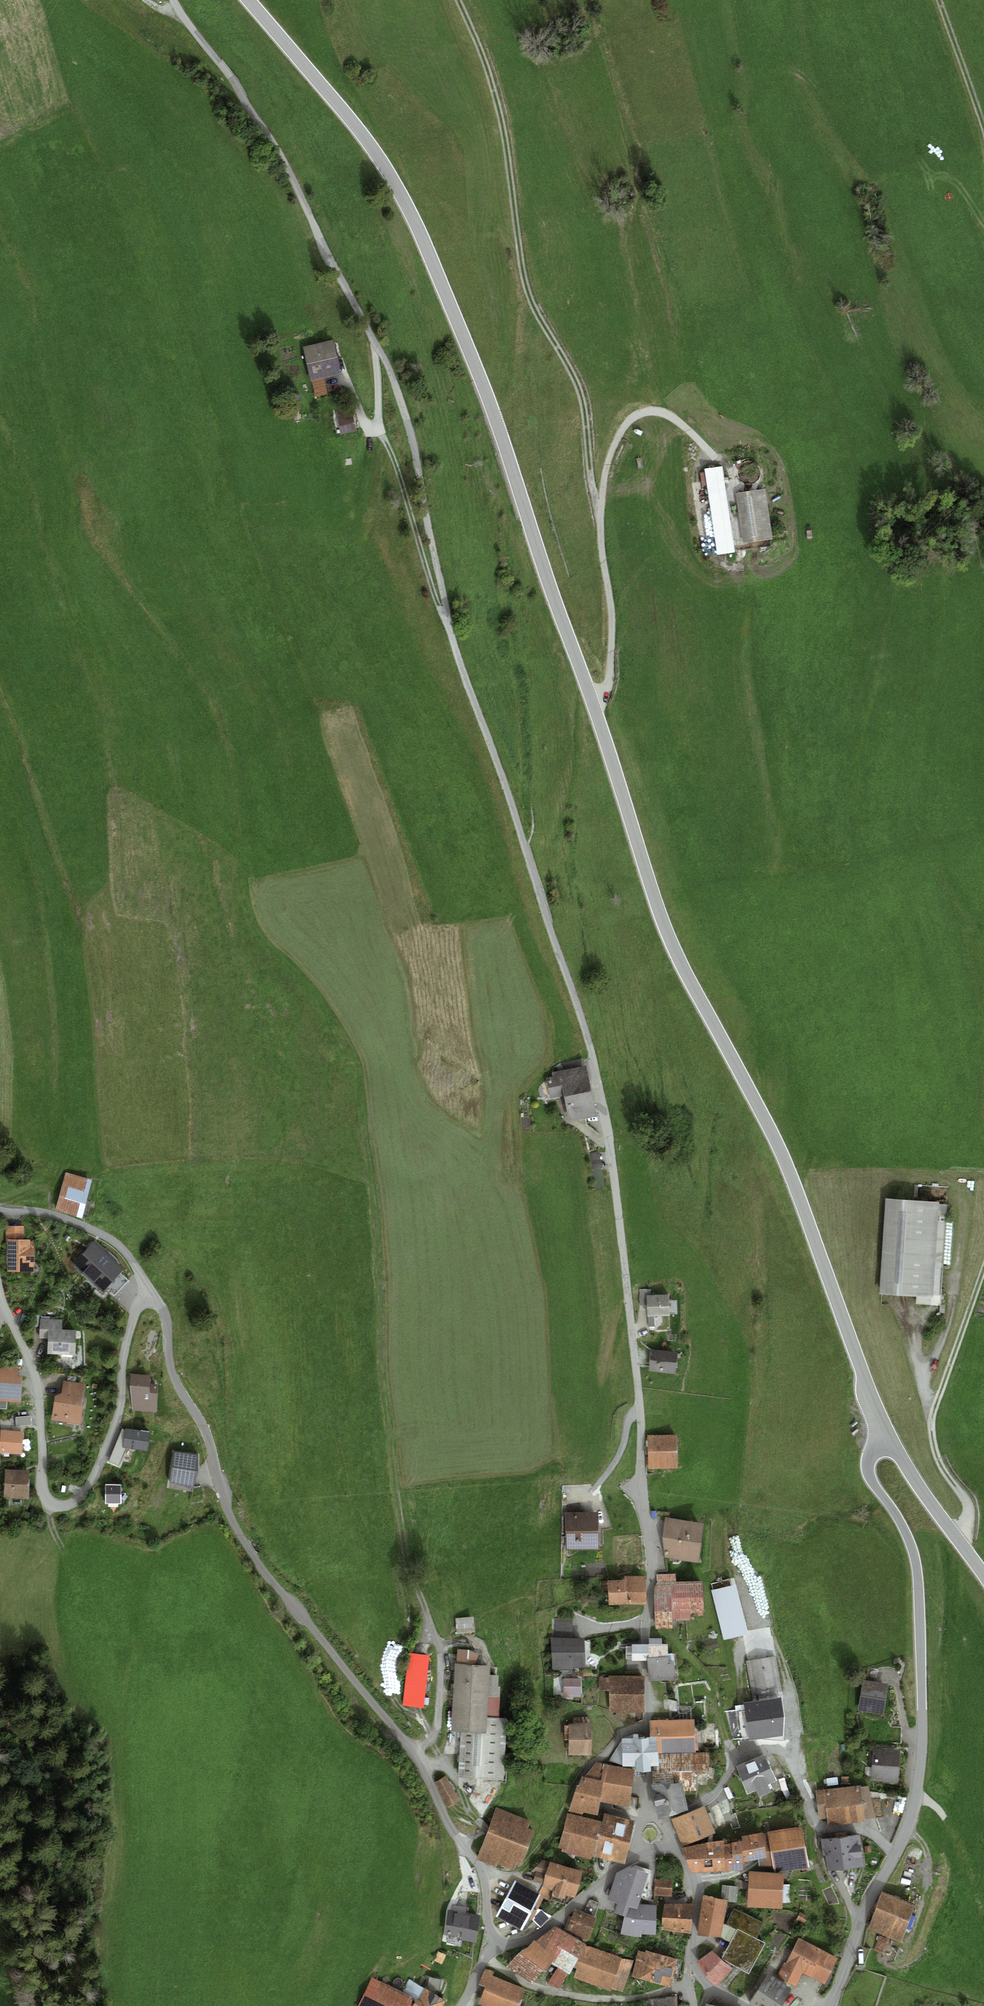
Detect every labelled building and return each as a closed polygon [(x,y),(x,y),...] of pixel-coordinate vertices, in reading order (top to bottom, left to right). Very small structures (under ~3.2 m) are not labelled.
[(333,342),(302,348),(311,383),(312,382),(315,397),(327,395),(324,380),(341,376),(333,342)] [(351,408),(336,411),(341,436),(357,433),(351,408)] [(725,471),(707,473),(719,558),(737,555),(725,471)] [(766,492),(739,496),(746,546),(774,541),(766,492)] [(548,1078),(546,1080),(550,1099),(563,1097),(569,1123),(597,1117),(586,1068),(552,1073),(552,1077),(548,1078)] [(592,1154),(595,1189),(605,1189),(601,1153),(592,1154)] [(92,1181),(66,1173),(55,1212),(82,1220),(92,1181)] [(940,1203),(886,1200),(881,1297),(934,1300),(940,1203)] [(24,1227),(6,1227),(6,1242),(8,1242),(7,1273),(35,1273),(35,1250),(31,1250),(31,1241),(24,1241),(24,1227)] [(129,1281),(94,1247),(79,1262),(114,1296),(129,1281)] [(647,1290),(639,1291),(639,1307),(647,1307),(647,1318),(648,1318),(649,1328),(655,1328),(655,1318),(669,1318),(669,1296),(647,1297),(647,1290)] [(62,1321),(39,1320),(38,1339),(48,1340),(48,1355),(75,1357),(76,1332),(62,1331),(62,1321)] [(678,1354),(651,1351),(649,1372),(676,1376),(678,1354)] [(0,1365),(0,1401),(21,1403),(22,1378),(19,1377),(19,1366),(0,1365)] [(151,1377),(131,1375),(130,1387),(133,1411),(155,1413),(158,1387),(150,1386),(151,1377)] [(62,1394),(55,1398),(51,1421),(81,1425),(86,1386),(64,1381),(62,1394)] [(120,1466),(126,1445),(146,1452),(151,1434),(123,1425),(111,1463),(120,1466)] [(24,1430),(0,1429),(0,1451),(23,1452),(24,1430)] [(677,1432),(647,1434),(648,1467),(677,1466),(677,1432)] [(197,1453),(175,1450),(170,1487),(192,1490),(197,1453)] [(29,1468),(5,1467),(4,1496),(28,1496),(29,1468)] [(120,1481),(105,1482),(105,1501),(121,1500),(120,1481)] [(599,1510),(565,1511),(566,1548),(600,1548),(599,1510)] [(704,1518),(665,1516),(662,1535),(664,1557),(698,1559),(704,1518)] [(675,1571),(656,1574),(657,1581),(655,1587),(655,1627),(673,1625),(672,1619),(691,1616),(690,1609),(692,1608),(693,1615),(703,1614),(703,1607),(704,1607),(702,1576),(676,1579),(675,1571)] [(630,1576),(608,1577),(609,1602),(628,1601),(645,1602),(646,1573),(630,1573),(630,1576)] [(554,1618),(554,1636),(572,1636),(573,1618),(554,1618)] [(459,1620),(460,1631),(474,1630),(473,1619),(459,1620)] [(761,1626),(741,1630),(743,1639),(762,1636),(761,1626)] [(554,1636),(551,1636),(552,1669),(573,1668),(573,1666),(585,1665),(584,1636),(572,1636),(554,1636)] [(646,1641),(632,1641),(632,1658),(646,1658),(647,1658),(648,1679),(675,1677),(674,1656),(669,1656),(667,1640),(662,1640),(662,1637),(648,1637),(648,1641),(646,1641)] [(479,1651),(457,1647),(457,1661),(454,1661),(452,1728),(460,1728),(458,1776),(503,1779),(507,1715),(499,1715),(501,1684),(498,1684),(498,1673),(490,1673),(490,1662),(479,1661),(479,1651)] [(430,1653),(408,1651),(402,1704),(423,1705),(430,1653)] [(776,1655),(746,1661),(753,1700),(783,1694),(776,1655)] [(644,1673),(598,1675),(599,1689),(609,1689),(609,1711),(644,1710),(644,1673)] [(581,1676),(564,1676),(564,1695),(580,1694),(581,1676)] [(888,1681),(863,1678),(858,1710),(883,1714),(888,1681)] [(783,1694),(753,1700),(735,1704),(736,1709),(727,1711),(731,1739),(740,1738),(740,1740),(755,1737),(756,1747),(794,1738),(787,1694),(783,1694)] [(694,1716),(650,1719),(651,1733),(656,1733),(659,1763),(660,1769),(652,1769),(653,1781),(682,1778),(684,1789),(696,1789),(696,1770),(709,1770),(709,1749),(696,1750),(696,1748),(698,1748),(697,1728),(695,1729),(694,1716)] [(591,1720),(564,1723),(564,1738),(568,1738),(568,1753),(592,1752),(591,1720)] [(647,1733),(623,1736),(607,1762),(623,1763),(636,1764),(636,1767),(650,1766),(651,1766),(651,1762),(659,1763),(656,1733),(651,1733),(647,1733)] [(900,1749),(873,1747),(870,1779),(898,1781),(900,1749)] [(765,1751),(737,1764),(748,1790),(757,1786),(760,1792),(771,1786),(769,1780),(778,1776),(765,1751)] [(584,1774),(581,1774),(569,1809),(582,1812),(582,1809),(597,1812),(600,1799),(629,1803),(635,1766),(607,1762),(596,1760),(584,1774)] [(653,1781),(651,1781),(659,1816),(688,1805),(684,1789),(682,1778),(653,1781)] [(860,1782),(816,1789),(820,1817),(827,1816),(829,1823),(865,1819),(865,1817),(876,1816),(868,1785),(861,1785),(860,1782)] [(705,1802),(671,1818),(681,1844),(714,1837),(712,1832),(721,1828),(709,1803),(706,1804),(705,1802)] [(530,1817),(495,1807),(476,1856),(494,1864),(496,1861),(512,1866),(516,1858),(521,1859),(534,1826),(528,1823),(530,1817)] [(737,1809),(720,1816),(726,1832),(742,1826),(737,1809)] [(634,1817),(604,1810),(602,1820),(595,1854),(625,1860),(634,1817)] [(602,1820),(568,1812),(558,1846),(595,1854),(602,1820)] [(802,1822),(763,1830),(767,1853),(758,1855),(761,1866),(774,1866),(774,1869),(809,1863),(802,1822)] [(742,1836),(724,1840),(726,1867),(743,1867),(743,1858),(758,1855),(767,1853),(763,1830),(762,1828),(741,1833),(742,1836)] [(860,1831),(821,1836),(823,1853),(826,1853),(828,1868),(864,1862),(860,1831)] [(714,1837),(681,1844),(692,1869),(726,1867),(724,1840),(724,1836),(714,1837)] [(582,1866),(550,1859),(549,1860),(542,1858),(531,1871),(535,1872),(533,1880),(542,1883),(542,1885),(548,1886),(548,1888),(553,1889),(553,1892),(565,1894),(566,1892),(576,1894),(582,1866)] [(630,1863),(616,1870),(607,1898),(618,1900),(614,1910),(624,1912),(626,1913),(629,1903),(637,1905),(639,1901),(640,1895),(651,1895),(652,1870),(630,1863)] [(784,1870),(749,1870),(747,1905),(782,1905),(782,1902),(791,1901),(789,1883),(783,1883),(784,1870)] [(672,1879),(655,1878),(654,1895),(671,1895),(672,1879)] [(540,1893),(515,1879),(496,1914),(521,1928),(540,1893)] [(721,1883),(720,1896),(728,1897),(727,1899),(737,1900),(737,1886),(721,1883)] [(914,1901),(881,1889),(867,1927),(901,1940),(914,1901)] [(720,1896),(703,1894),(697,1932),(720,1934),(727,1899),(728,1897),(720,1896)] [(584,1911),(575,1908),(572,1916),(569,1915),(564,1929),(588,1938),(597,1915),(595,1915),(600,1902),(589,1898),(584,1911)] [(626,1913),(624,1912),(621,1932),(641,1935),(642,1930),(656,1931),(656,1902),(639,1901),(637,1905),(629,1903),(626,1913)] [(693,1901),(664,1902),(662,1927),(691,1930),(693,1901)] [(764,1921),(733,1908),(726,1922),(737,1927),(722,1957),(748,1971),(765,1940),(757,1936),(764,1921)] [(479,1912),(448,1910),(444,1937),(463,1939),(463,1936),(475,1937),(479,1912)] [(808,1915),(800,1911),(796,1919),(804,1922),(808,1915)] [(586,1941),(555,1924),(535,1938),(555,1954),(550,1960),(558,1965),(568,1971),(570,1971),(573,1965),(584,1944),(586,1941)] [(889,1937),(879,1934),(874,1950),(884,1952),(889,1937)] [(838,1955),(799,1936),(786,1962),(784,1961),(777,1973),(796,1983),(802,1971),(825,1981),(838,1955)] [(535,1938),(534,1937),(507,1964),(534,1979),(550,1960),(555,1954),(535,1938)] [(622,1955),(584,1944),(573,1965),(576,1967),(574,1976),(610,1989),(611,1987),(623,1990),(633,1959),(621,1958),(622,1955)] [(645,1950),(638,1948),(632,1975),(670,1983),(677,1955),(645,1948),(645,1950)] [(712,1949),(697,1960),(716,1984),(732,1966),(722,1957),(712,1949)] [(568,1971),(558,1965),(548,1982),(559,1987),(568,1971)] [(493,1973),(494,1970),(485,1967),(479,1982),(485,1983),(478,2001),(489,2005),(518,2005),(525,1985),(493,1973)] [(768,1971),(748,2002),(754,2005),(778,2005),(790,1985),(768,1971)] [(372,1977),(357,2005),(412,2005),(416,1998),(403,1991),(372,1977)] [(412,2005),(440,2005),(445,1996),(409,1978),(403,1991),(416,1998),(412,2005)] [(677,1995),(665,1995),(665,1996),(649,1998),(649,2005),(678,2005),(677,1995)]
